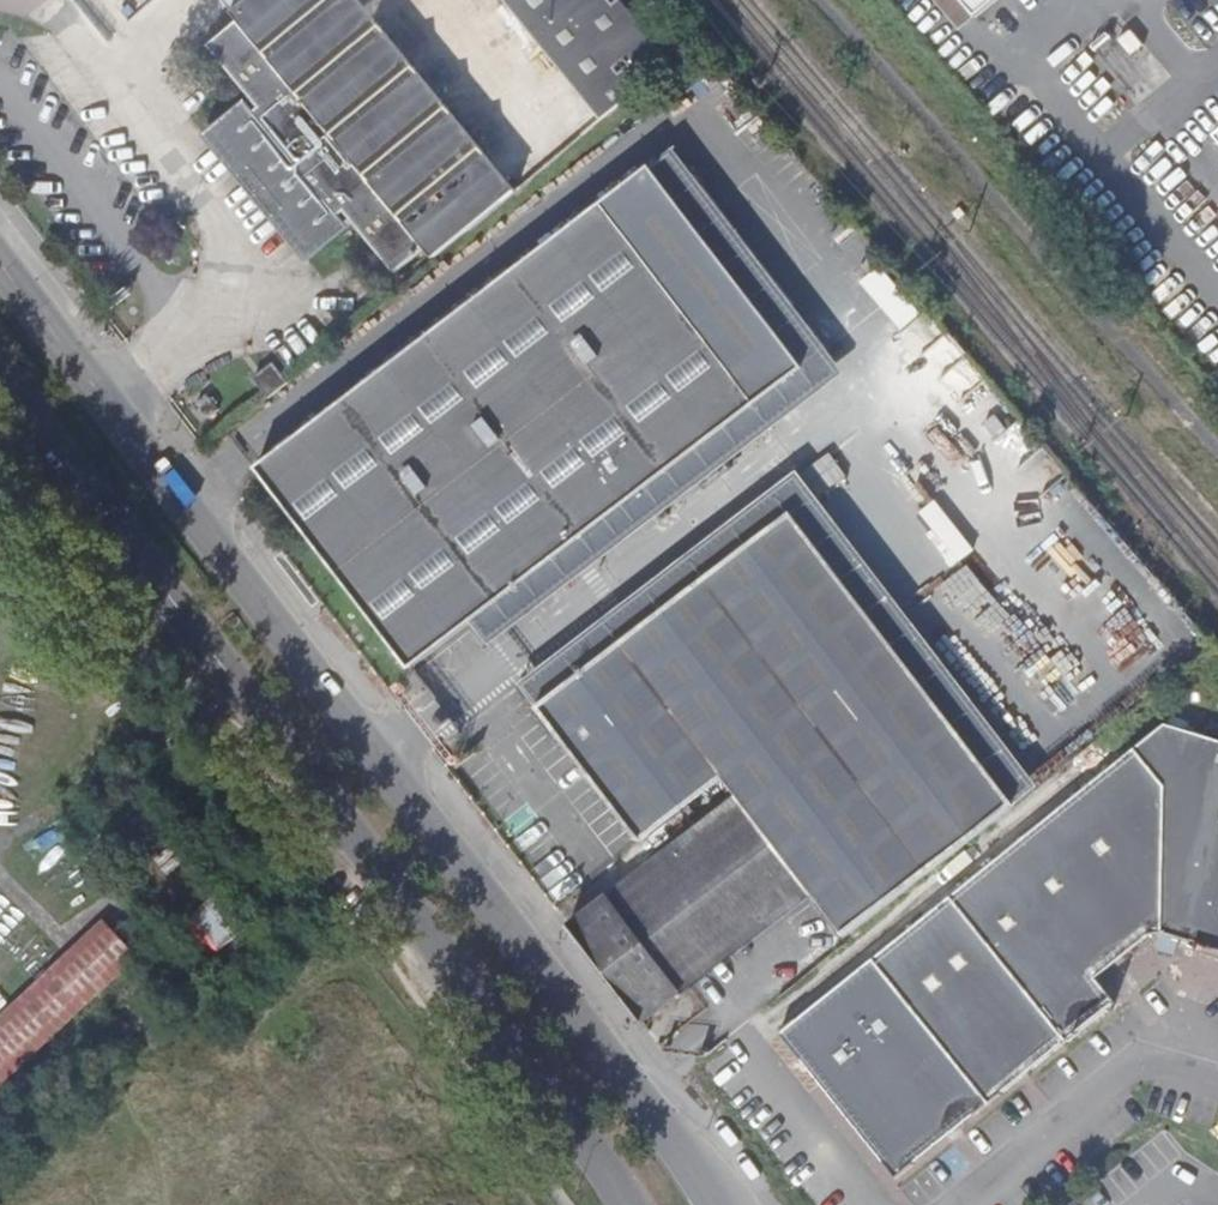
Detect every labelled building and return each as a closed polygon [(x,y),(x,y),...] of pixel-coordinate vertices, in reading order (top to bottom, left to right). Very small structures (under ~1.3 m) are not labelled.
[(233,12),(230,14),(238,23),(209,47),(269,120),(246,139),(237,128),(217,145),(304,251),(323,235),(314,224),(337,204),(396,275),(425,250),(432,259),(515,191),(410,63),(358,0),(247,0),(233,12)] [(233,12),(247,0),(223,0),(233,12)] [(618,0),(501,0),(599,121),(669,63),(618,0)] [(974,16),(993,0),(960,0),(974,16)] [(639,199),(615,170),(592,189),(618,220),(639,199)] [(552,554),(468,620),(486,643),(817,386),(657,182),(653,186),(639,199),(618,220),(614,223),(751,399),(578,534),(589,548),(563,568),(552,554)] [(751,399),(614,223),(409,420),(373,455),(303,524),(298,528),(406,668),(459,627),(468,620),(552,554),(563,568),(589,548),(578,534),(751,399)] [(517,682),(535,706),(609,649),(619,641),(722,776),(737,796),(809,893),(821,911),(839,936),(1040,786),(793,468),(517,682)] [(619,641),(609,649),(535,706),(639,840),(713,782),(722,776),(619,641)] [(1134,748),(1165,786),(1161,930),(1217,948),(1217,739),(1165,723),(1134,748)] [(1066,1039),(1114,1001),(1096,978),(1150,932),(1161,930),(1165,786),(1134,748),(950,896),(1066,1039)] [(737,796),(568,925),(641,1022),(664,1003),(809,893),(737,796)] [(220,894),(190,912),(211,949),(241,931),(220,894)] [(872,959),(988,1102),(1066,1039),(950,896),(872,959)] [(137,956),(103,919),(0,1015),(0,1085),(137,956)] [(896,1177),(988,1102),(872,959),(781,1032),(896,1177)]
